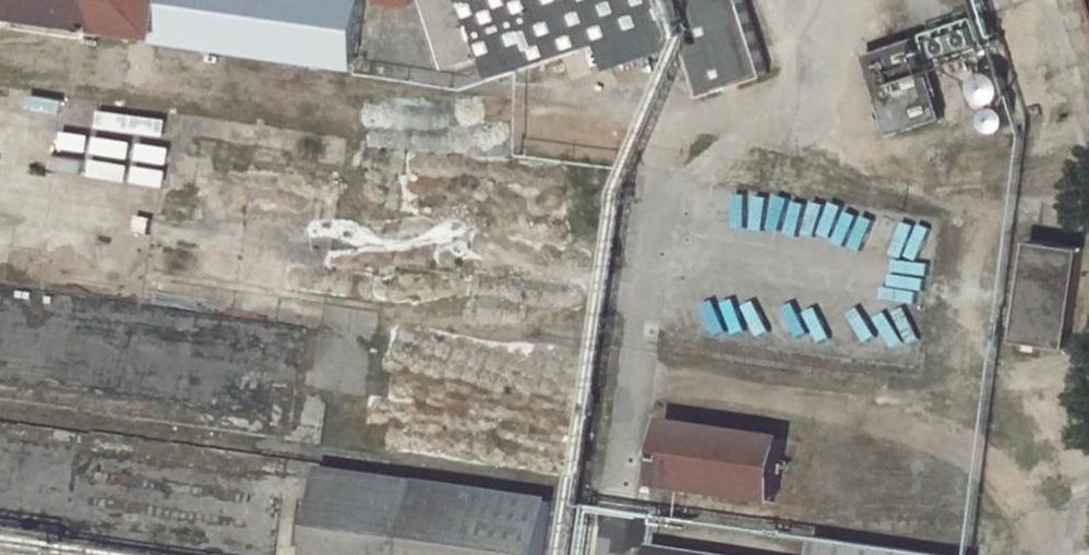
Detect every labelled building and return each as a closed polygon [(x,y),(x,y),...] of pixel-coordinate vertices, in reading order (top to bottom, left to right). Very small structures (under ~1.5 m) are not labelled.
[(93,35),(95,24),(155,33),(155,35),(347,63),(356,0),(0,0),(0,21),(93,35)] [(458,81),(485,70),(495,96),(608,54),(617,83),(696,55),(689,29),(703,24),(715,55),(699,61),(712,100),(773,78),(747,0),(433,0),(458,81)] [(868,52),(894,134),(944,117),(918,35),(868,52)] [(1022,240),(1008,336),(1063,342),(1079,248),(1022,240)] [(774,447),(661,431),(654,490),(765,508),(774,447)] [(545,498),(320,466),(307,554),(535,554),(545,498)] [(810,541),(807,554),(922,554),(810,541)]
